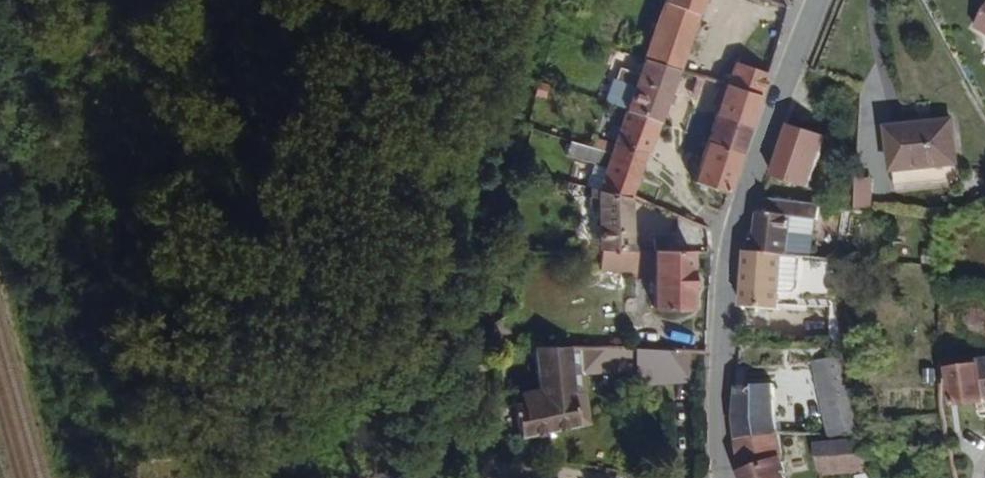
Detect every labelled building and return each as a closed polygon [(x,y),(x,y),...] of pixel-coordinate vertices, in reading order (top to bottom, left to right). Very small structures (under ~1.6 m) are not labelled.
[(710,0),(664,0),(658,18),(652,16),(649,24),(656,26),(653,34),(647,32),(645,38),(652,41),(647,54),(686,68),(694,45),(710,0)] [(972,26),(984,33),(984,3),(972,26)] [(667,121),(686,68),(647,54),(628,107),(667,121)] [(763,93),(770,75),(736,62),(730,81),(763,93)] [(606,89),(608,82),(599,78),(596,86),(606,89)] [(763,93),(730,81),(723,79),(717,96),(724,98),(721,107),(754,119),(763,93)] [(667,121),(628,107),(615,142),(654,156),(667,121)] [(754,119),(721,107),(711,137),(744,149),(754,119)] [(951,115),(882,123),(888,174),(957,166),(951,115)] [(824,136),(785,122),(767,174),(806,187),(824,136)] [(744,149),(711,137),(706,152),(697,149),(693,159),(701,162),(695,179),(729,191),(744,149)] [(639,196),(654,156),(615,142),(611,152),(572,140),(566,154),(606,167),(600,188),(639,196)] [(857,178),(853,178),(854,204),(854,207),(871,207),(871,206),(871,178),(857,178)] [(639,249),(639,206),(639,196),(600,188),(599,193),(599,195),(586,192),(585,199),(598,203),(600,249),(639,249)] [(784,254),(787,215),(817,217),(818,202),(760,198),(758,212),(755,212),(753,232),(750,232),(748,251),(779,253),(784,254)] [(704,308),(704,250),(639,249),(600,249),(600,272),(638,271),(639,278),(661,280),(663,307),(704,308)] [(775,308),(779,253),(748,251),(739,250),(735,305),(742,306),(775,308)] [(587,391),(577,393),(574,374),(573,348),(535,347),(541,388),(512,396),(524,441),(593,424),(587,391)] [(637,367),(637,350),(573,348),(574,374),(602,371),(637,367)] [(690,381),(689,351),(637,350),(637,367),(644,371),(645,385),(690,381)] [(973,357),(974,363),(942,368),(944,381),(948,404),(981,399),(981,395),(984,394),(984,355),(973,357)] [(853,431),(838,357),(830,358),(809,360),(825,434),(853,431)] [(774,433),(769,385),(735,385),(732,385),(731,412),(732,439),(774,433)] [(774,433),(732,439),(739,471),(742,477),(789,477),(774,433)] [(860,473),(857,439),(814,443),(817,477),(827,476),(860,473)]
